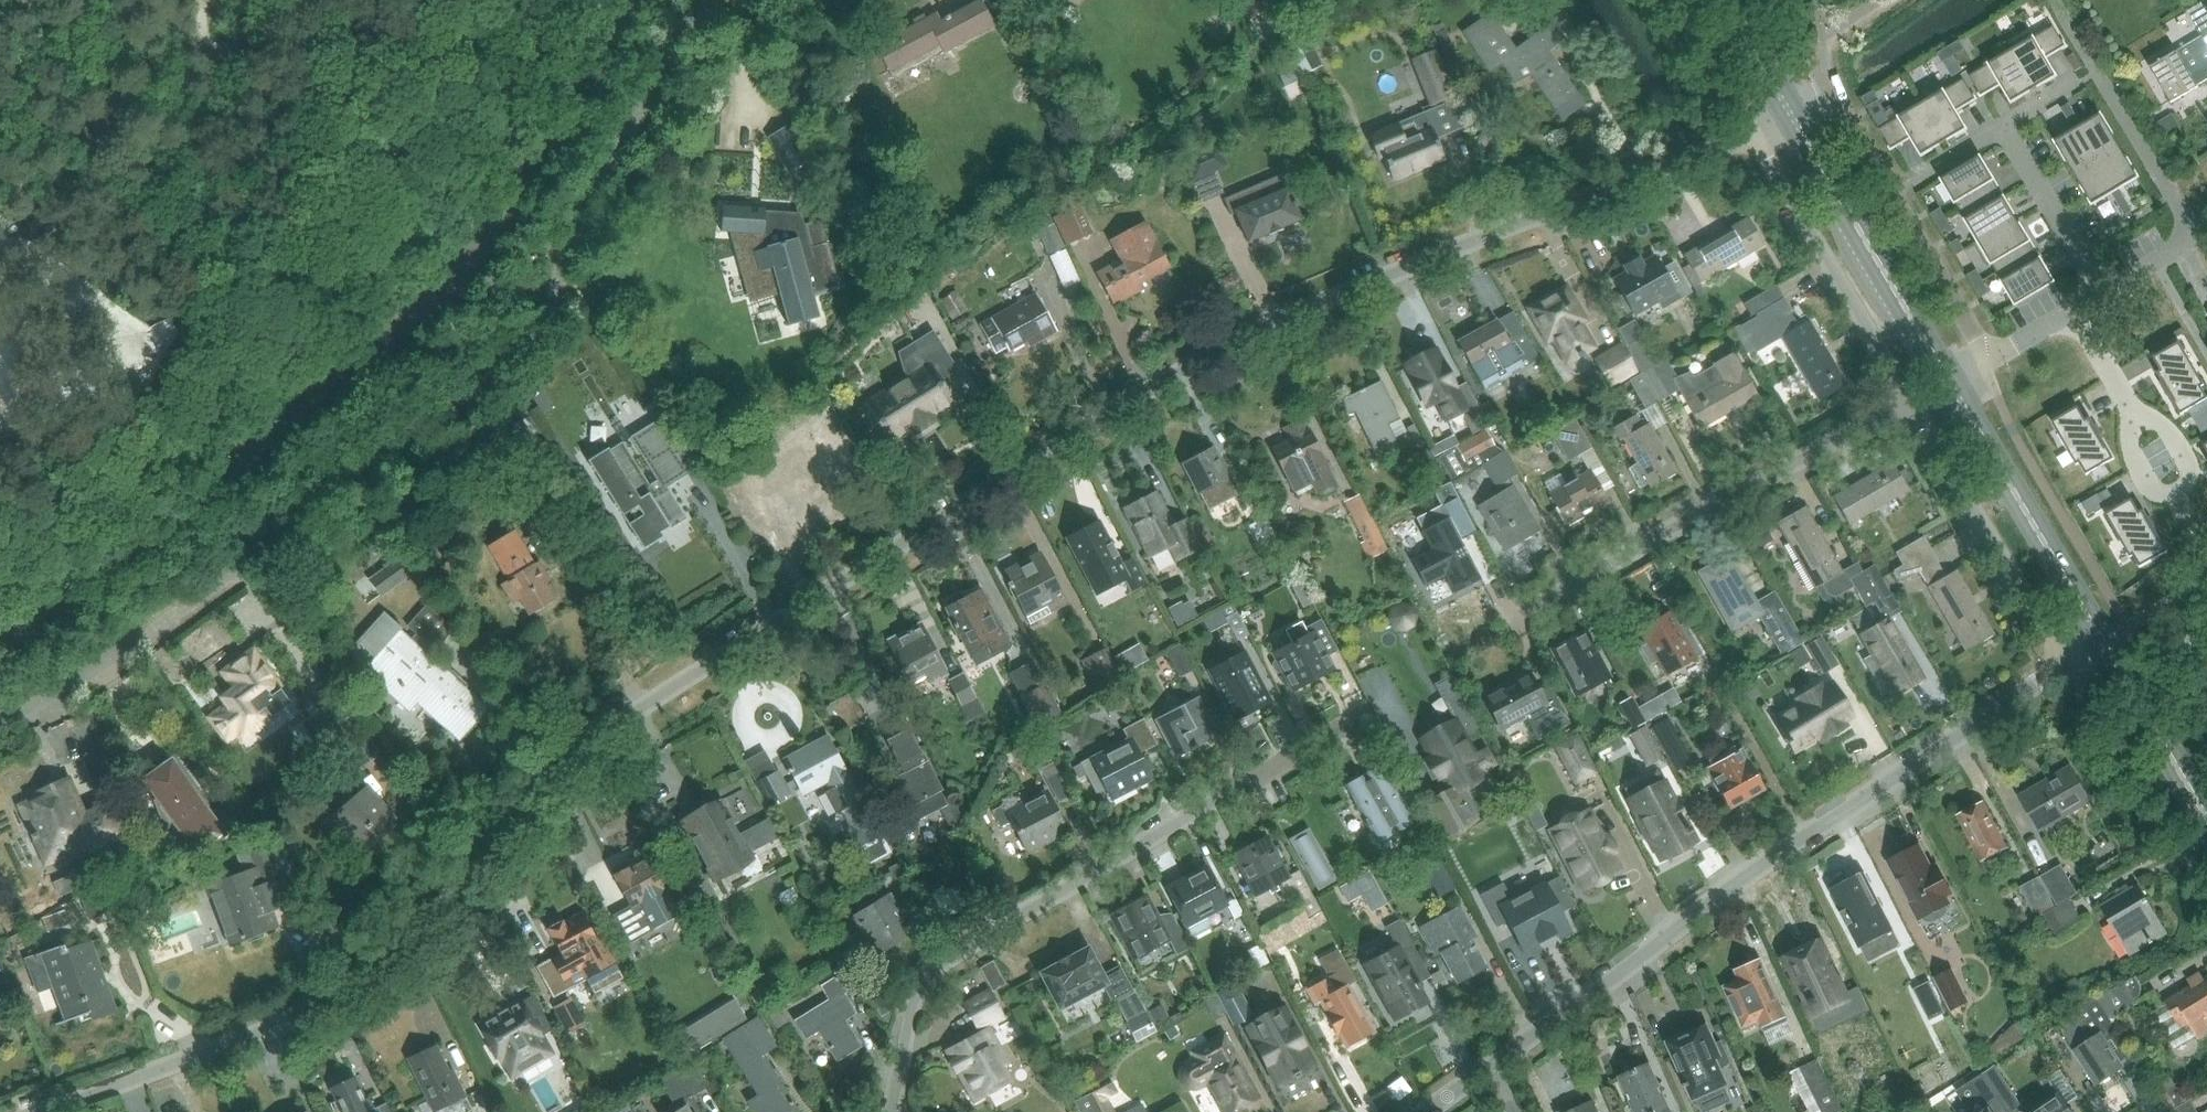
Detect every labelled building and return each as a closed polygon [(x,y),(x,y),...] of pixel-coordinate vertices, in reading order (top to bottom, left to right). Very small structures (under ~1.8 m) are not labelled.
[(875,46),(889,71),(914,59),(916,63),(930,55),(928,51),(939,46),(942,54),(994,26),(981,0),(941,22),(936,14),(875,46)] [(1247,21),(1264,11),(1258,0),(1234,0),(1247,21)] [(2041,0),(2027,0),(2026,0),(2032,9),(2043,3),(2041,0)] [(2187,9),(2204,38),(2206,42),(2206,14),(2200,2),(2187,9)] [(1525,67),(1531,75),(1562,119),(1583,105),(1547,53),(1562,40),(1551,25),(1536,36),(1539,40),(1519,53),(1517,50),(1514,52),(1489,17),(1464,34),(1489,70),(1500,63),(1507,70),(1510,75),(1525,67)] [(1432,28),(1447,61),(1458,56),(1443,23),(1432,28)] [(2008,46),(2034,89),(2055,76),(2045,58),(2065,46),(2053,26),(2032,38),(2030,33),(2008,46)] [(1282,43),(1300,78),(1323,66),(1306,31),(1282,43)] [(2150,67),(2171,103),(2198,87),(2197,86),(2206,80),(2206,47),(2205,44),(2201,38),(2176,52),(2150,67)] [(1964,49),(1959,40),(1948,47),(1953,56),(1964,49)] [(2010,51),(1969,76),(1981,96),(2001,84),(2012,102),(2034,89),(2008,46),(2007,47),(2010,51)] [(1948,47),(1937,53),(1942,63),(1953,56),(1948,47)] [(1455,96),(1436,49),(1411,59),(1430,106),(1455,96)] [(1918,99),(1944,142),(1966,129),(1955,111),(1975,99),(1963,79),(1922,103),(1919,99),(1918,99)] [(1873,91),(1862,98),(1867,107),(1879,100),(1873,91)] [(1944,142),(1918,99),(1897,112),(1900,117),(1879,129),(1891,149),(1911,137),(1922,155),(1944,142)] [(2068,104),(2061,108),(2067,119),(2075,115),(2068,104)] [(1436,140),(1425,113),(1398,124),(1398,122),(1367,134),(1378,161),(1384,159),(1392,179),(1443,158),(1436,140)] [(2096,159),(2119,146),(2100,114),(2082,126),(2078,128),(2096,159)] [(2075,115),(2067,119),(2074,130),(2078,128),(2082,126),(2075,115)] [(2169,115),(2156,123),(2162,134),(2163,135),(2176,127),(2169,115)] [(810,149),(789,116),(766,130),(787,163),(810,149)] [(2096,159),(2078,128),(2074,130),(2055,141),(2074,173),(2096,159)] [(1182,157),(1200,201),(1224,192),(1215,170),(1227,166),(1218,143),(1182,157)] [(2119,146),(2096,159),(2115,191),(2118,189),(2137,177),(2119,146)] [(1169,151),(1156,156),(1162,169),(1174,165),(1169,151)] [(1980,157),(1941,179),(1955,202),(1974,191),(1985,210),(2004,199),(1980,157)] [(2115,191),(2096,159),(2074,173),(2092,205),(2111,193),(2115,191)] [(1235,211),(1248,242),(1268,233),(1269,236),(1282,230),(1281,228),(1301,220),(1288,189),(1235,211)] [(2125,200),(2118,189),(2115,191),(2111,193),(2118,204),(2125,200)] [(2017,219),(2004,199),(1985,210),(1974,191),(1955,202),(1960,211),(1978,241),(1973,244),(1974,245),(2017,219)] [(2124,215),(2132,210),(2125,200),(2118,204),(2124,215)] [(1093,231),(1080,204),(1052,218),(1065,245),(1093,231)] [(765,211),(765,209),(722,206),(721,231),(728,232),(749,303),(778,294),(788,326),(819,317),(813,295),(840,288),(827,241),(810,246),(800,214),(765,211)] [(1940,208),(1931,214),(1937,225),(1946,219),(1940,208)] [(1689,265),(1682,268),(1698,296),(1705,292),(1702,288),(1699,283),(1764,245),(1748,218),(1727,230),(1709,241),(1684,256),(1689,265)] [(1937,225),(1944,236),(1953,231),(1946,219),(1937,225)] [(2041,260),(2017,219),(1974,245),(1987,266),(1991,264),(1991,263),(2010,251),(2022,272),(2041,260)] [(1119,259),(1097,271),(1113,302),(1120,298),(1121,301),(1140,291),(1137,284),(1168,267),(1143,221),(1109,239),(1119,259)] [(1037,231),(1048,256),(1065,249),(1054,223),(1037,231)] [(1965,250),(1958,239),(1949,244),(1955,256),(1965,250)] [(1655,244),(1660,252),(1667,248),(1662,240),(1655,244)] [(2010,251),(1991,263),(1991,264),(1997,273),(2016,305),(2054,282),(2041,260),(2022,272),(2010,251)] [(1625,267),(1628,272),(1614,280),(1623,295),(1619,298),(1627,313),(1632,311),(1634,314),(1658,301),(1663,308),(1691,292),(1674,263),(1662,269),(1655,257),(1642,264),(1638,259),(1625,267)] [(1976,270),(1967,275),(1974,286),(1983,281),(1976,270)] [(1974,286),(1980,298),(1989,292),(1983,281),(1974,286)] [(1588,321),(1567,283),(1524,307),(1547,346),(1552,343),(1566,368),(1598,349),(1584,324),(1588,321)] [(1747,301),(1754,313),(1782,297),(1775,285),(1747,301)] [(940,300),(951,320),(967,311),(956,291),(940,300)] [(1057,331),(1036,293),(979,325),(995,354),(1006,348),(1008,352),(1037,336),(1041,340),(1057,331)] [(1779,338),(1781,337),(1798,327),(1788,311),(1790,309),(1782,297),(1754,313),(1762,326),(1770,322),(1779,338)] [(1617,330),(1641,374),(1654,367),(1662,363),(1656,352),(1654,353),(1634,320),(1617,330)] [(1503,332),(1497,321),(1458,342),(1483,388),(1522,366),(1537,358),(1518,323),(1503,332)] [(1809,321),(1798,327),(1781,337),(1819,401),(1846,385),(1809,321)] [(928,367),(866,405),(868,408),(866,412),(873,423),(878,423),(889,442),(911,428),(915,433),(933,422),(930,416),(936,412),(932,407),(948,397),(938,381),(956,370),(932,333),(914,344),(928,367)] [(1611,389),(1639,372),(1621,342),(1593,359),(1611,389)] [(2206,401),(2206,400),(2201,389),(2204,387),(2179,344),(2153,359),(2160,372),(2156,375),(2180,416),(2206,401)] [(1434,400),(1445,422),(1467,410),(1435,349),(1406,364),(1426,404),(1434,400)] [(1682,388),(1679,390),(1685,401),(1700,428),(1758,395),(1733,351),(1711,363),(1712,366),(1693,377),(1689,371),(1676,377),(1682,388)] [(1657,402),(1679,390),(1682,388),(1676,377),(1666,361),(1662,363),(1654,367),(1641,374),(1657,402)] [(1657,402),(1641,374),(1629,381),(1630,382),(1645,409),(1657,402)] [(1343,401),(1350,414),(1355,413),(1378,462),(1385,458),(1384,457),(1400,449),(1388,426),(1400,420),(1381,381),(1343,401)] [(1469,436),(1488,425),(1479,407),(1460,419),(1469,436)] [(2087,420),(2079,407),(2053,422),(2078,465),(2081,464),(2087,475),(2115,459),(2091,418),(2087,420)] [(1590,417),(1588,413),(1585,412),(1581,414),(1580,418),(1582,421),(1586,422),(1589,420),(1590,417)] [(645,548),(663,537),(661,534),(687,518),(667,486),(674,481),(675,483),(701,466),(668,413),(608,450),(590,462),(599,477),(623,513),(645,548)] [(1619,441),(1623,438),(1637,463),(1628,469),(1639,488),(1649,483),(1652,488),(1676,473),(1648,423),(1643,426),(1636,414),(1611,427),(1619,441)] [(1575,419),(1551,432),(1562,450),(1561,450),(1567,461),(1579,455),(1590,448),(1579,426),(1575,419)] [(508,430),(510,433),(528,457),(540,447),(520,420),(508,430)] [(1328,474),(1326,468),(1302,420),(1285,429),(1290,440),(1272,449),(1296,496),(1311,489),(1314,495),(1316,494),(1317,498),(1323,498),(1335,493),(1336,488),(1328,474)] [(1407,429),(1417,448),(1425,444),(1415,425),(1407,429)] [(1454,447),(1437,457),(1450,481),(1481,465),(1498,454),(1484,428),(1453,446),(1454,447)] [(1892,444),(1886,447),(1890,455),(1896,452),(1892,444)] [(1228,479),(1212,450),(1184,465),(1200,494),(1209,511),(1237,497),(1228,479)] [(1427,450),(1411,458),(1428,489),(1443,481),(1427,450)] [(1498,454),(1481,465),(1498,493),(1479,504),(1505,549),(1538,529),(1511,485),(1507,480),(1516,474),(1502,451),(1498,454)] [(1833,497),(1849,524),(1908,490),(1904,484),(1902,480),(1898,472),(1892,463),(1833,497)] [(322,470),(328,479),(337,472),(331,464),(322,470)] [(1904,469),(1898,472),(1902,480),(1904,484),(1910,480),(1904,469)] [(1606,501),(1588,470),(1550,492),(1559,509),(1556,511),(1564,525),(1606,501)] [(1430,549),(1411,559),(1412,561),(1414,559),(1427,583),(1427,584),(1425,585),(1425,586),(1445,577),(1453,594),(1455,593),(1453,590),(1463,584),(1464,586),(1469,584),(1467,582),(1477,577),(1479,580),(1481,579),(1460,541),(1476,533),(1450,482),(1432,490),(1440,505),(1416,518),(1422,531),(1421,532),(1430,549)] [(1201,548),(1190,529),(1186,520),(1173,526),(1156,492),(1124,509),(1126,512),(1124,513),(1131,526),(1133,525),(1150,557),(1168,547),(1175,561),(1201,548)] [(2097,494),(2081,504),(2088,515),(2094,512),(2095,514),(2101,510),(2104,508),(2105,508),(2105,507),(2098,495),(2097,494)] [(1343,503),(1355,527),(1363,543),(1360,545),(1367,560),(1386,551),(1371,519),(1359,495),(1343,503)] [(2140,512),(2132,499),(2106,514),(2130,557),(2133,555),(2140,567),(2168,551),(2144,510),(2140,512)] [(1834,597),(1852,586),(1864,607),(1876,600),(1860,572),(1855,562),(1840,570),(1805,508),(1778,523),(1814,587),(1821,599),(1835,605),(1834,597)] [(1263,519),(1249,526),(1259,544),(1272,537),(1263,519)] [(1068,538),(1067,539),(1096,594),(1125,579),(1131,591),(1146,583),(1146,582),(1144,579),(1135,561),(1122,567),(1098,523),(1096,524),(1068,538)] [(511,605),(520,599),(529,614),(554,599),(545,584),(550,581),(538,561),(534,563),(514,530),(486,547),(506,580),(499,585),(511,605)] [(1211,534),(1199,540),(1206,553),(1218,547),(1211,534)] [(1922,536),(1894,552),(1901,565),(1929,547),(1923,537),(1922,536)] [(1898,562),(1889,547),(1873,556),(1882,571),(1898,562)] [(1901,565),(1892,570),(1900,583),(1918,572),(1928,586),(1966,651),(1993,635),(1976,605),(1971,597),(1955,570),(1945,576),(1942,572),(1940,569),(1936,561),(1937,560),(1932,551),(1929,547),(1901,565)] [(1767,596),(1760,601),(1731,551),(1698,570),(1737,637),(1763,622),(1782,653),(1804,640),(1776,591),(1767,596)] [(1004,573),(1009,582),(1006,584),(1008,589),(1012,587),(1025,613),(1038,607),(1044,617),(1066,605),(1041,557),(1032,562),(1030,559),(1004,573)] [(369,580),(381,597),(413,574),(401,558),(369,580)] [(1872,564),(1860,572),(1876,600),(1877,600),(1889,593),(1872,564)] [(1311,603),(1298,578),(1289,582),(1302,608),(1311,603)] [(1677,600),(1669,585),(1657,592),(1666,607),(1677,600)] [(946,609),(971,656),(986,648),(989,654),(1008,644),(979,591),(946,609)] [(1177,627),(1197,616),(1190,602),(1183,605),(1181,602),(1168,609),(1177,627)] [(1600,608),(1609,623),(1620,617),(1612,602),(1600,608)] [(426,606),(408,626),(434,649),(452,630),(426,606)] [(1391,619),(1395,626),(1403,628),(1410,623),(1412,615),(1407,608),(1399,606),(1392,611),(1391,619)] [(408,710),(416,702),(459,740),(486,709),(452,679),(455,676),(440,662),(437,665),(400,631),(403,629),(384,611),(346,654),(364,671),(368,667),(377,676),(374,679),(408,710)] [(1236,612),(1225,618),(1237,641),(1248,635),(1236,612)] [(1670,612),(1639,630),(1665,675),(1696,658),(1670,612)] [(1922,678),(1888,618),(1860,634),(1895,694),(1922,678)] [(1274,655),(1276,659),(1272,665),(1276,672),(1284,673),(1293,689),(1332,669),(1326,657),(1337,651),(1321,620),(1304,629),(1301,623),(1285,631),(1293,645),(1274,655)] [(888,641),(911,684),(924,677),(929,685),(946,676),(920,625),(888,641)] [(1585,632),(1583,633),(1553,649),(1577,695),(1609,678),(1585,632)] [(1813,652),(1810,653),(1820,671),(1838,661),(1823,635),(1808,645),(1813,652)] [(1193,670),(1179,644),(1165,651),(1179,678),(1193,670)] [(1105,648),(1104,648),(1080,660),(1096,692),(1122,679),(1105,648)] [(1807,660),(1800,648),(1787,655),(1795,668),(1807,660)] [(224,673),(236,689),(224,698),(229,705),(211,719),(227,740),(238,732),(243,739),(271,718),(290,703),(280,690),(253,652),(224,673)] [(1136,652),(1117,662),(1124,674),(1143,663),(1136,652)] [(1243,653),(1210,671),(1236,720),(1269,702),(1243,653)] [(962,672),(947,681),(961,707),(968,721),(983,713),(976,698),(962,672)] [(1528,674),(1485,697),(1502,728),(1526,715),(1538,739),(1555,730),(1569,723),(1556,699),(1544,705),(1538,693),(1528,674)] [(1452,722),(1420,740),(1430,758),(1427,759),(1438,779),(1441,777),(1449,792),(1424,805),(1443,838),(1477,820),(1460,789),(1486,775),(1483,771),(1495,765),(1486,749),(1475,756),(1465,737),(1478,729),(1449,676),(1432,686),(1452,722)] [(1856,716),(1832,677),(1823,682),(1822,680),(1793,697),(1795,699),(1771,714),(1795,754),(1819,739),(1821,742),(1850,725),(1848,720),(1856,716)] [(1019,697),(1036,728),(1062,715),(1044,684),(1019,697)] [(1712,685),(1700,692),(1705,701),(1717,694),(1712,685)] [(1660,694),(1637,708),(1645,722),(1669,709),(1660,694)] [(1159,717),(1169,737),(1179,756),(1226,732),(1214,708),(1206,712),(1198,696),(1159,717)] [(1645,722),(1631,698),(1619,704),(1633,729),(1645,722)] [(983,713),(973,718),(977,724),(987,719),(983,713)] [(1138,754),(1142,752),(1157,744),(1144,719),(1122,731),(1126,738),(1081,761),(1082,763),(1071,769),(1077,780),(1087,774),(1096,791),(1100,793),(1107,789),(1112,800),(1151,780),(1138,754)] [(1652,731),(1679,777),(1695,767),(1669,722),(1652,731)] [(889,781),(904,809),(906,808),(912,824),(947,806),(940,793),(905,725),(887,735),(906,772),(889,781)] [(1630,732),(1647,764),(1661,757),(1643,725),(1630,732)] [(344,768),(350,776),(369,760),(350,738),(331,754),(343,768),(344,768)] [(785,761),(804,796),(826,784),(844,817),(839,819),(845,830),(844,830),(864,867),(890,854),(828,738),(785,761)] [(1575,738),(1557,747),(1575,781),(1593,772),(1575,738)] [(1020,743),(1008,751),(1014,761),(1026,754),(1020,743)] [(1032,757),(1044,777),(1057,802),(1072,795),(1059,769),(1047,748),(1032,757)] [(1706,768),(1712,780),(1727,806),(1764,786),(1742,748),(1706,768)] [(178,858),(194,847),(197,852),(222,835),(171,763),(146,781),(159,799),(155,802),(154,801),(153,801),(176,860),(178,859),(178,858)] [(1382,765),(1345,785),(1378,843),(1415,822),(1382,765)] [(2023,796),(2042,828),(2089,801),(2070,768),(2023,796)] [(741,770),(733,774),(737,782),(745,777),(741,770)] [(753,784),(764,805),(789,792),(778,771),(753,784)] [(1640,820),(1637,822),(1646,839),(1649,837),(1661,859),(1669,854),(1672,858),(1688,850),(1686,846),(1694,841),(1689,832),(1690,831),(1688,827),(1686,827),(1663,783),(1661,784),(1655,773),(1643,779),(1649,790),(1630,800),(1640,820)] [(91,850),(121,836),(108,806),(84,817),(67,781),(37,795),(39,798),(28,804),(26,807),(24,813),(45,861),(67,851),(68,853),(88,844),(91,850)] [(366,786),(329,817),(349,841),(353,837),(364,851),(397,823),(366,786)] [(1009,822),(1011,821),(1028,853),(1067,833),(1044,789),(1006,809),(1004,804),(990,811),(999,828),(1009,822)] [(769,817),(739,833),(719,798),(676,822),(711,883),(754,859),(751,853),(780,836),(769,817)] [(1533,802),(1522,808),(1528,819),(1539,814),(1533,802)] [(1983,803),(1982,803),(1957,816),(1981,860),(2006,847),(1983,803)] [(1587,810),(1550,830),(1556,842),(1581,889),(1618,869),(1610,853),(1602,838),(1594,822),(1587,810)] [(1307,834),(1293,842),(1318,886),(1332,878),(1307,834)] [(1254,897),(1280,883),(1288,896),(1293,893),(1302,909),(1307,918),(1321,912),(1313,897),(1299,870),(1288,876),(1267,836),(1232,854),(1254,897)] [(286,855),(276,860),(269,842),(236,855),(243,872),(226,878),(227,880),(208,887),(230,944),(277,927),(270,907),(277,904),(282,910),(311,890),(286,855)] [(1903,853),(1887,862),(1892,870),(1918,919),(1921,918),(1923,922),(1926,924),(1931,924),(1935,922),(1939,920),(1943,917),(1946,914),(1947,910),(1945,906),(1949,905),(1946,899),(1952,896),(1937,867),(1931,871),(1918,845),(1903,853)] [(1418,865),(1435,898),(1456,887),(1439,854),(1418,865)] [(614,876),(630,905),(611,915),(628,945),(678,917),(672,906),(682,902),(668,875),(659,880),(648,860),(629,870),(628,869),(614,876)] [(907,875),(900,862),(886,869),(893,882),(907,875)] [(59,897),(99,879),(93,864),(52,883),(59,897)] [(2060,864),(2039,876),(2056,905),(2068,898),(2077,893),(2060,864)] [(1168,890),(1193,937),(1209,928),(1203,917),(1226,904),(1207,869),(1168,890)] [(124,870),(112,875),(117,890),(129,885),(124,870)] [(1367,871),(1339,886),(1347,902),(1361,894),(1363,897),(1371,911),(1385,904),(1377,889),(1367,871)] [(2034,918),(2044,912),(2056,905),(2039,876),(2018,886),(2034,918)] [(1502,883),(1480,895),(1497,927),(1507,922),(1521,949),(1536,941),(1538,944),(1540,943),(1554,935),(1555,934),(1558,938),(1570,932),(1560,913),(1573,906),(1558,877),(1546,883),(1512,901),(1510,898),(1502,883)] [(76,889),(87,919),(115,910),(105,880),(76,889)] [(1865,880),(1830,898),(1859,957),(1894,940),(1865,880)] [(2099,907),(2128,957),(2167,934),(2138,884),(2099,907)] [(130,891),(137,912),(151,907),(144,886),(130,891)] [(888,948),(913,932),(889,895),(851,919),(864,939),(867,937),(874,948),(872,949),(877,957),(889,950),(888,948)] [(1111,915),(1135,960),(1169,943),(1176,956),(1189,949),(1171,913),(1158,919),(1146,897),(1111,915)] [(2068,898),(2056,905),(2044,912),(2054,934),(2080,919),(2068,898)] [(1420,926),(1431,946),(1438,943),(1442,950),(1440,951),(1456,979),(1483,964),(1469,940),(1474,937),(1457,907),(1420,926)] [(47,932),(68,925),(63,910),(42,917),(47,932)] [(553,962),(537,970),(554,1001),(588,982),(595,996),(625,980),(618,969),(602,939),(597,941),(582,913),(563,924),(559,917),(545,924),(563,956),(553,962)] [(1364,964),(1395,1021),(1425,1004),(1416,988),(1417,987),(1399,954),(1414,947),(1400,921),(1385,928),(1395,947),(1364,964)] [(1269,930),(1259,936),(1270,954),(1279,948),(1269,930)] [(63,945),(42,953),(67,1022),(90,1013),(92,1019),(115,1011),(89,941),(65,949),(63,945)] [(1818,942),(1783,960),(1812,1019),(1813,1019),(1820,1035),(1868,1012),(1857,989),(1844,995),(1818,942)] [(1260,944),(1248,951),(1258,971),(1270,964),(1260,944)] [(1118,969),(1103,977),(1088,948),(1071,957),(1070,957),(1058,964),(1041,973),(1059,1008),(1106,984),(1115,1001),(1131,992),(1118,969)] [(1329,975),(1305,990),(1314,1006),(1322,1001),(1329,1014),(1326,1016),(1336,1034),(1339,1032),(1347,1047),(1373,1033),(1347,985),(1352,982),(1336,952),(1321,960),(1329,975)] [(1722,986),(1742,1031),(1760,1022),(1770,1046),(1793,1036),(1760,960),(1736,971),(1739,979),(1722,986)] [(992,993),(1005,986),(992,963),(980,969),(992,993)] [(1967,1002),(1951,968),(1932,977),(1949,1011),(1967,1002)] [(1436,989),(1446,984),(1438,970),(1429,975),(1436,989)] [(827,999),(795,1019),(806,1038),(819,1030),(837,1060),(860,1046),(844,1021),(857,1013),(844,994),(848,992),(837,975),(818,986),(827,999)] [(2124,984),(2097,999),(2109,1020),(2136,1004),(2134,1000),(2138,998),(2140,995),(2141,991),(2140,986),(2135,977),(2124,984)] [(1221,981),(1214,979),(1207,983),(1213,993),(1225,987),(1221,981)] [(2164,1002),(2151,1011),(2176,1048),(2195,1036),(2198,1040),(2206,1034),(2206,982),(2206,983),(2203,979),(2164,1002)] [(1929,981),(1921,986),(1929,1001),(1921,1005),(1929,1021),(1945,1013),(1929,981)] [(1233,1025),(1251,1015),(1236,985),(1217,995),(1233,1025)] [(1008,1063),(988,1027),(987,1026),(1003,1017),(988,991),(965,1004),(981,1033),(948,1051),(970,1091),(978,1086),(984,1096),(1011,1081),(1003,1066),(1008,1063)] [(1222,1005),(1217,995),(1205,1001),(1210,1011),(1222,1005)] [(553,1008),(568,1035),(586,1025),(570,998),(553,1008)] [(747,1020),(734,999),(681,1031),(694,1052),(747,1020)] [(2081,1008),(2063,1020),(2079,1046),(2074,1050),(2097,1084),(2122,1067),(2108,1045),(2120,1037),(2109,1020),(2097,999),(2081,1008)] [(498,1016),(481,1026),(494,1047),(491,1049),(496,1058),(499,1056),(502,1061),(511,1077),(519,1072),(552,1053),(549,1049),(547,1046),(542,1036),(539,1037),(528,1018),(522,1007),(520,1004),(520,1003),(498,1016)] [(1170,1022),(1160,1004),(1147,1011),(1157,1029),(1170,1022)] [(1293,1077),(1294,1079),(1299,1076),(1298,1075),(1313,1067),(1282,1008),(1247,1027),(1278,1085),(1293,1077)] [(769,1016),(776,1029),(787,1022),(780,1010),(769,1016)] [(1126,1023),(1125,1023),(1135,1042),(1156,1031),(1146,1012),(1126,1023)] [(749,1099),(757,1111),(796,1111),(762,1056),(776,1046),(757,1016),(720,1039),(756,1095),(749,1099)] [(1664,1042),(1691,1102),(1695,1101),(1700,1111),(1707,1111),(1730,1102),(1723,1088),(1726,1087),(1719,1072),(1724,1067),(1730,1062),(1721,1041),(1714,1044),(1704,1024),(1687,1031),(1686,1030),(1676,1031),(1676,1030),(1674,1031),(1674,1032),(1667,1038),(1668,1040),(1664,1042)] [(1163,1031),(1168,1041),(1178,1034),(1173,1025),(1163,1031)] [(1207,1081),(1225,1111),(1244,1111),(1241,1106),(1256,1098),(1223,1032),(1187,1050),(1192,1060),(1188,1062),(1184,1066),(1181,1072),(1182,1078),(1186,1083),(1192,1086),(1198,1085),(1207,1081)] [(433,1111),(436,1111),(466,1097),(452,1067),(447,1070),(435,1046),(408,1059),(433,1111)] [(1818,1059),(1844,1111),(1865,1101),(1838,1049),(1818,1059)] [(659,1082),(672,1104),(665,1108),(668,1111),(701,1111),(692,1096),(710,1086),(694,1059),(659,1082)] [(1814,1111),(1839,1111),(1841,1111),(1817,1061),(1800,1068),(1801,1071),(1795,1074),(1814,1111)] [(1635,1111),(1671,1111),(1650,1065),(1620,1078),(1635,1111)] [(2007,1111),(2021,1111),(2024,1110),(1995,1065),(1981,1074),(1999,1100),(2007,1111)] [(2066,1105),(2078,1097),(2060,1070),(2042,1083),(2053,1100),(2035,1111),(2071,1111),(2066,1105)] [(1981,1074),(1963,1086),(1955,1091),(1969,1111),(1991,1111),(1988,1108),(1999,1100),(1981,1074)] [(331,1090),(341,1111),(379,1111),(377,1107),(374,1109),(368,1096),(364,1098),(355,1078),(331,1090)] [(597,1085),(584,1092),(591,1105),(604,1098),(597,1085)] [(2175,1086),(2167,1092),(2176,1108),(2188,1101),(2178,1085),(2175,1086)] [(1073,1102),(1078,1111),(1101,1111),(1091,1092),(1073,1102)] [(2176,1108),(2169,1111),(2197,1111),(2190,1100),(2188,1101),(2176,1108)] [(1594,1101),(1570,1111),(1598,1111),(1594,1101)] [(630,1109),(626,1103),(612,1111),(632,1111),(630,1109)] [(630,1109),(632,1111),(645,1111),(640,1103),(630,1109)]
